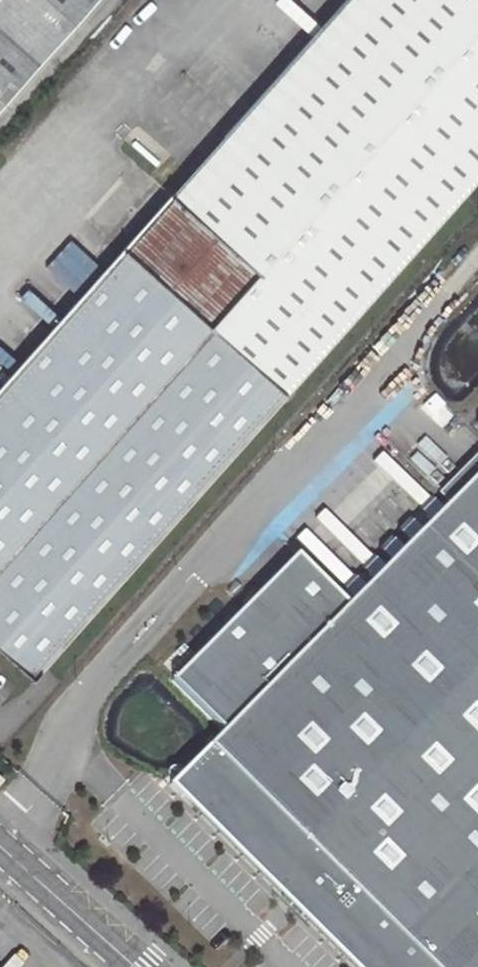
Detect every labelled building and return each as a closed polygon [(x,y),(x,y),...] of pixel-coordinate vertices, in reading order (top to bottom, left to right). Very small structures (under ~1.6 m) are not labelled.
[(146,223),(121,252),(136,264),(93,312),(79,299),(68,312),(81,325),(0,417),(0,648),(34,678),(477,178),(477,0),(370,0),(185,209),(170,196),(146,223)] [(93,0),(0,0),(0,105),(93,0)] [(170,196),(185,209),(370,0),(344,0),(170,196)] [(80,231),(48,267),(80,295),(112,259),(80,231)] [(121,252),(79,299),(93,312),(136,264),(121,252)] [(81,325),(68,312),(0,389),(0,417),(81,325)] [(352,602),(300,551),(176,676),(228,727),(174,781),(362,966),(477,966),(477,475),(352,602)]
